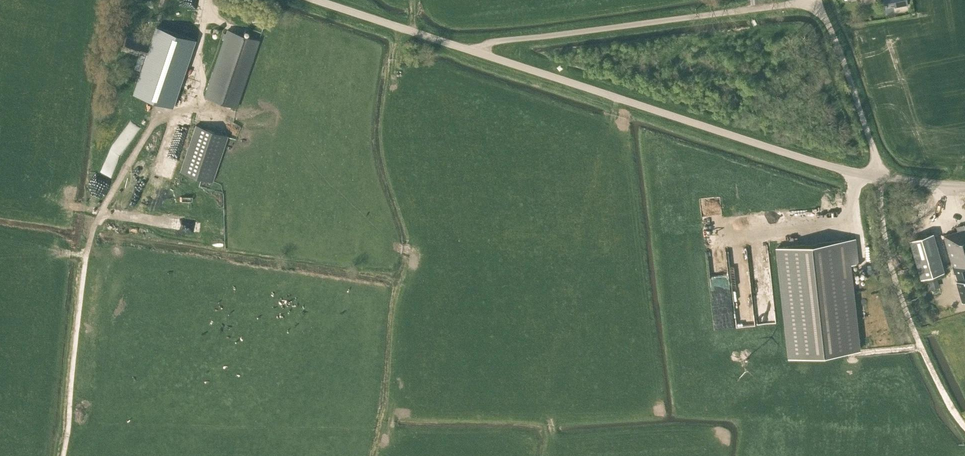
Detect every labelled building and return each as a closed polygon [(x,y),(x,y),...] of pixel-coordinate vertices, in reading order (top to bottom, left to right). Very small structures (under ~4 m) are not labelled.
[(172,106),(195,39),(157,26),(134,93),(172,106)] [(227,29),(205,96),(237,107),(259,40),(227,29)] [(180,170),(213,181),(228,135),(196,125),(180,170)] [(150,192),(167,199),(176,176),(158,169),(150,192)] [(950,258),(954,273),(955,273),(961,294),(964,293),(964,228),(964,224),(956,226),(957,231),(943,235),(950,258)] [(907,238),(917,270),(940,264),(931,231),(907,238)] [(857,263),(855,238),(777,247),(789,358),(858,351),(848,264),(857,263)] [(938,280),(929,282),(931,290),(940,288),(938,280)] [(760,324),(777,321),(773,288),(756,290),(760,324)]
